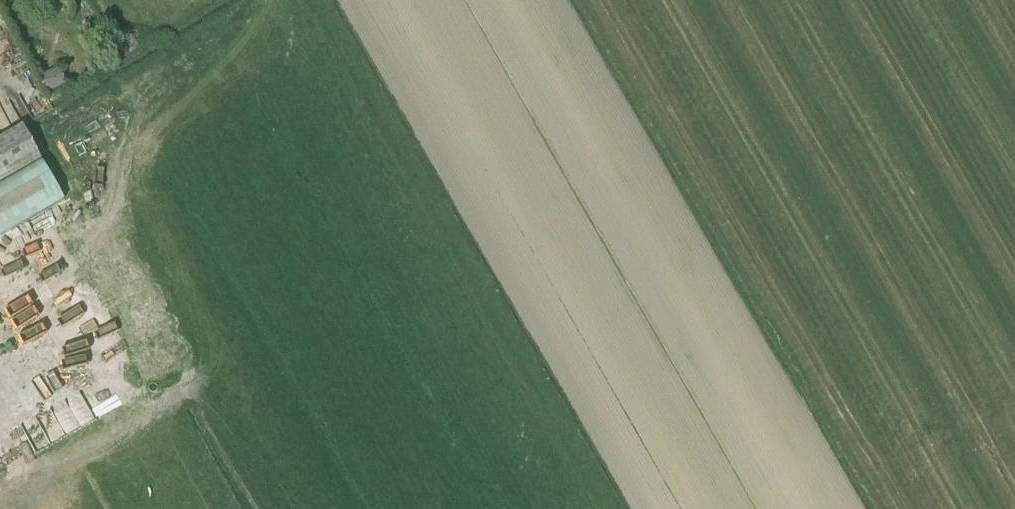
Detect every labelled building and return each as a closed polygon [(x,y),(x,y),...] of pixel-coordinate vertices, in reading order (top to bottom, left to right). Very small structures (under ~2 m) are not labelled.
[(40,78),(46,93),(63,86),(57,71),(40,78)] [(0,140),(0,184),(42,161),(23,128),(0,140)] [(91,490),(82,490),(83,508),(92,508),(91,490)]
